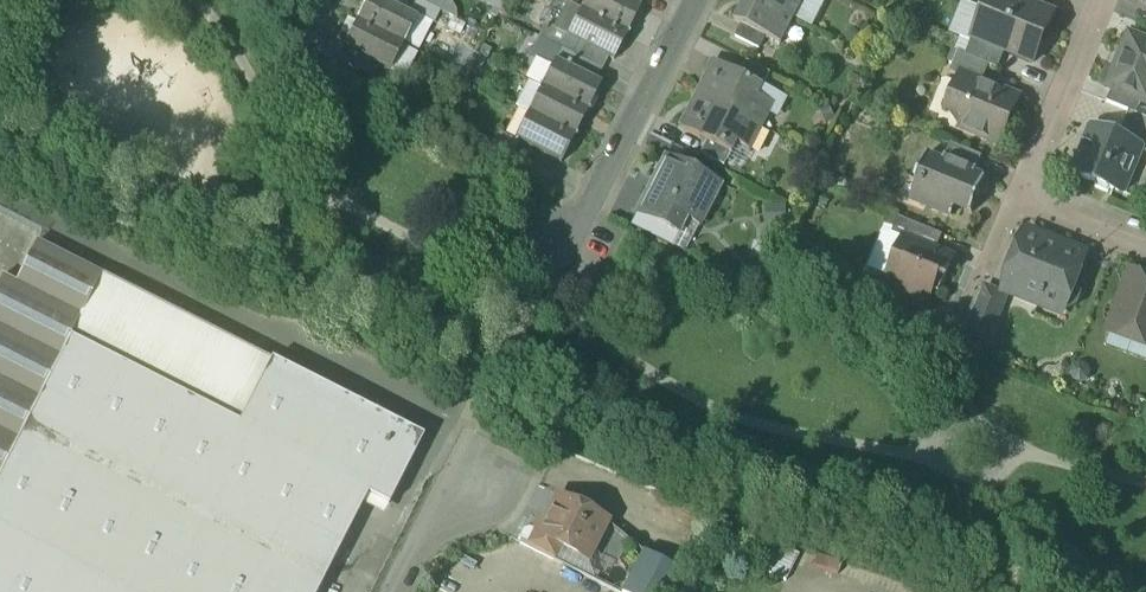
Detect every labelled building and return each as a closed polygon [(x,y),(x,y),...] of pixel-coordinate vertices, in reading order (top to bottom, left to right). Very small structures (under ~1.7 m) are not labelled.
[(376,0),(368,0),(357,23),(403,46),(416,20),(376,0)] [(443,0),(417,0),(417,1),(440,13),(446,1),(443,0)] [(580,12),(627,36),(640,10),(627,3),(621,0),(587,0),(580,12)] [(757,0),(747,0),(735,22),(742,26),(766,38),(782,46),(795,19),(757,0)] [(795,19),(805,0),(757,0),(795,19)] [(991,13),(985,11),(973,38),(1006,52),(1034,63),(1054,16),(1029,5),(1016,0),(997,0),(991,13)] [(440,13),(417,1),(411,13),(434,25),(440,13)] [(627,36),(580,12),(567,38),(609,59),(613,62),(627,36)] [(403,46),(357,23),(343,49),(349,52),(372,63),(390,72),(403,46)] [(766,38),(742,26),(736,38),(759,50),(766,38)] [(1130,36),(1109,89),(1113,91),(1142,102),(1145,104),(1145,43),(1130,36)] [(609,59),(567,38),(561,51),(579,60),(602,72),(609,59)] [(1006,52),(973,38),(966,56),(990,66),(999,69),(1006,52)] [(561,51),(542,41),(535,55),(536,56),(535,60),(539,62),(552,68),(554,64),(572,73),(579,60),(561,51)] [(372,63),(349,52),(342,64),(365,76),(372,63)] [(966,56),(959,53),(951,73),(961,77),(962,75),(983,83),(990,66),(966,56)] [(602,72),(579,60),(572,73),(596,85),(602,72)] [(552,68),(539,62),(528,84),(541,90),(552,68)] [(741,75),(715,62),(698,95),(764,129),(775,106),(760,97),(765,87),(741,75)] [(771,74),(748,62),(741,75),(765,87),(771,74)] [(572,73),(554,64),(552,68),(541,90),(587,113),(601,87),(596,85),(572,73)] [(983,83),(962,75),(961,77),(947,111),(964,118),(959,129),(1000,146),(1020,99),(983,83)] [(587,113),(541,90),(528,115),(575,139),(587,113)] [(1142,102),(1113,91),(1108,103),(1130,112),(1137,115),(1142,102)] [(764,129),(698,95),(680,130),(707,143),(730,155),(735,145),(751,153),(764,129)] [(1130,112),(1119,139),(1143,149),(1143,151),(1145,153),(1145,119),(1137,115),(1130,112)] [(575,139),(528,115),(515,141),(521,144),(561,165),(575,139)] [(1119,139),(1097,130),(1091,133),(1087,141),(1089,145),(1091,146),(1087,157),(1086,157),(1079,160),(1075,170),(1078,176),(1098,184),(1096,188),(1108,194),(1110,189),(1115,192),(1122,175),(1131,179),(1143,151),(1143,149),(1119,139)] [(515,141),(497,133),(490,145),(514,157),(521,144),(515,141)] [(730,155),(707,143),(700,156),(724,168),(730,155)] [(983,157),(951,144),(945,158),(977,171),(983,157)] [(943,164),(926,157),(916,182),(922,185),(918,195),(919,195),(916,202),(922,205),(952,218),(956,207),(972,214),(986,181),(975,177),(977,171),(945,158),(943,164)] [(721,186),(666,158),(644,201),(687,223),(697,204),(708,210),(721,186)] [(687,223),(644,201),(636,214),(680,237),(687,223)] [(943,235),(899,217),(892,233),(904,239),(905,238),(937,251),(943,235)] [(1030,232),(1006,291),(1061,312),(1063,308),(1073,282),(1084,254),(1030,232)] [(937,251),(905,238),(904,239),(888,278),(906,285),(904,291),(928,301),(936,283),(943,285),(954,258),(937,251)] [(16,284),(3,278),(0,284),(0,591),(316,591),(365,494),(386,505),(419,440),(271,365),(272,364),(37,243),(16,284)] [(1131,273),(1108,335),(1145,349),(1145,278),(1131,273)] [(1073,282),(1063,308),(1068,311),(1078,306),(1082,295),(1079,285),(1073,282)] [(987,288),(966,339),(986,347),(1007,296),(987,288)] [(589,516),(557,499),(542,530),(538,528),(534,535),(560,549),(586,562),(600,534),(584,526),(589,516)] [(560,549),(534,535),(527,548),(553,561),(560,549)] [(799,557),(770,542),(757,568),(786,583),(799,557)] [(643,553),(623,591),(671,591),(681,573),(643,553)]
